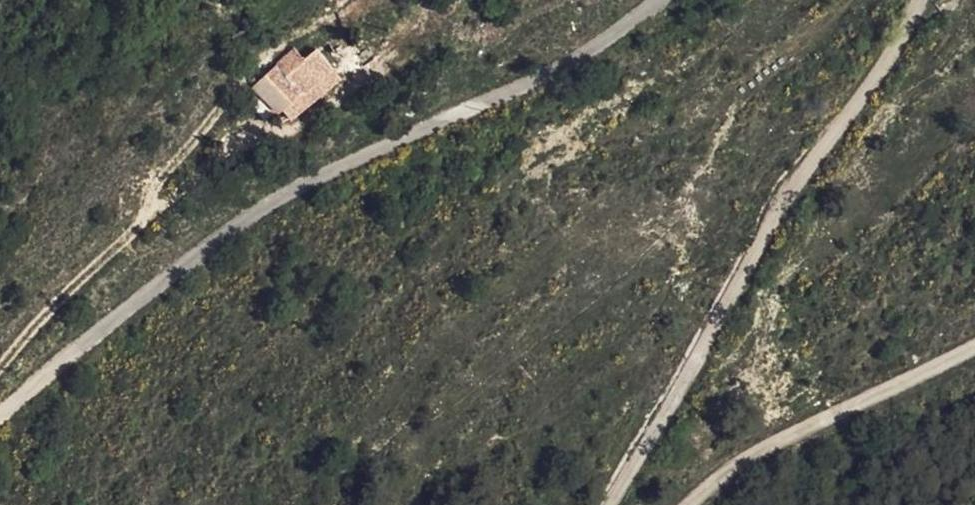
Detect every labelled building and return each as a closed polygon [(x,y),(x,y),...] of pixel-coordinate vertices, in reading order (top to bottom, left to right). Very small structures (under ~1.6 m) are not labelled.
[(293,46),(254,83),(287,120),(339,80),(315,49),(305,59),(293,46)]
